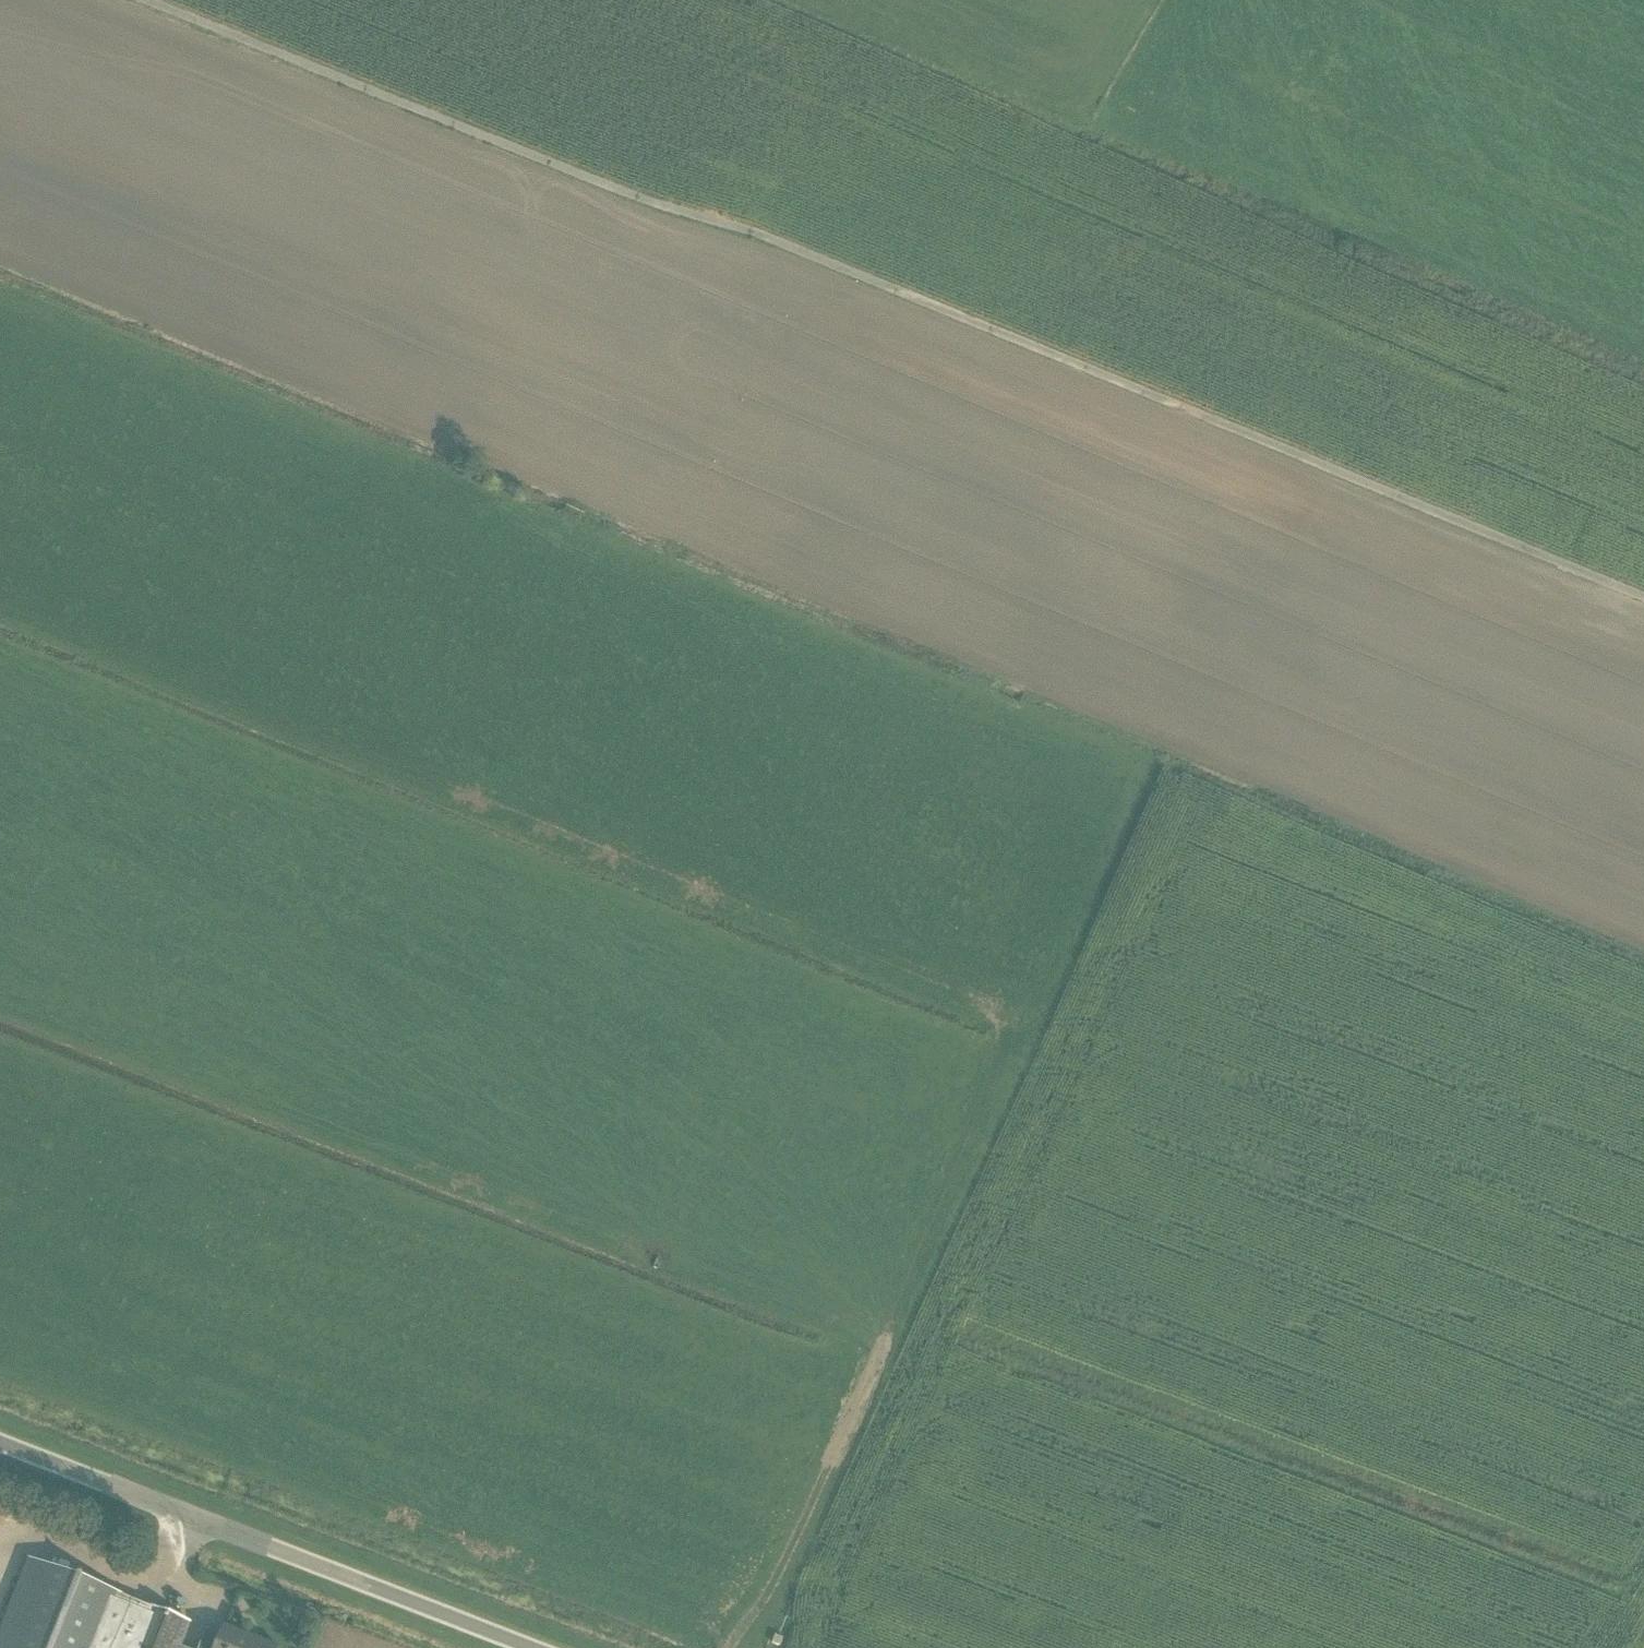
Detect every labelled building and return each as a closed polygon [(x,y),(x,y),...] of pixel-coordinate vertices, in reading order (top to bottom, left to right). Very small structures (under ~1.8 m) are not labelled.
[(129,1600),(130,1599),(29,1559),(0,1633),(0,1647),(111,1647),(116,1634),(132,1640),(129,1647),(185,1647),(182,1647),(191,1623),(146,1605),(145,1606),(129,1600)] [(279,1646),(225,1625),(221,1635),(207,1629),(200,1647),(278,1647),(279,1646)]
